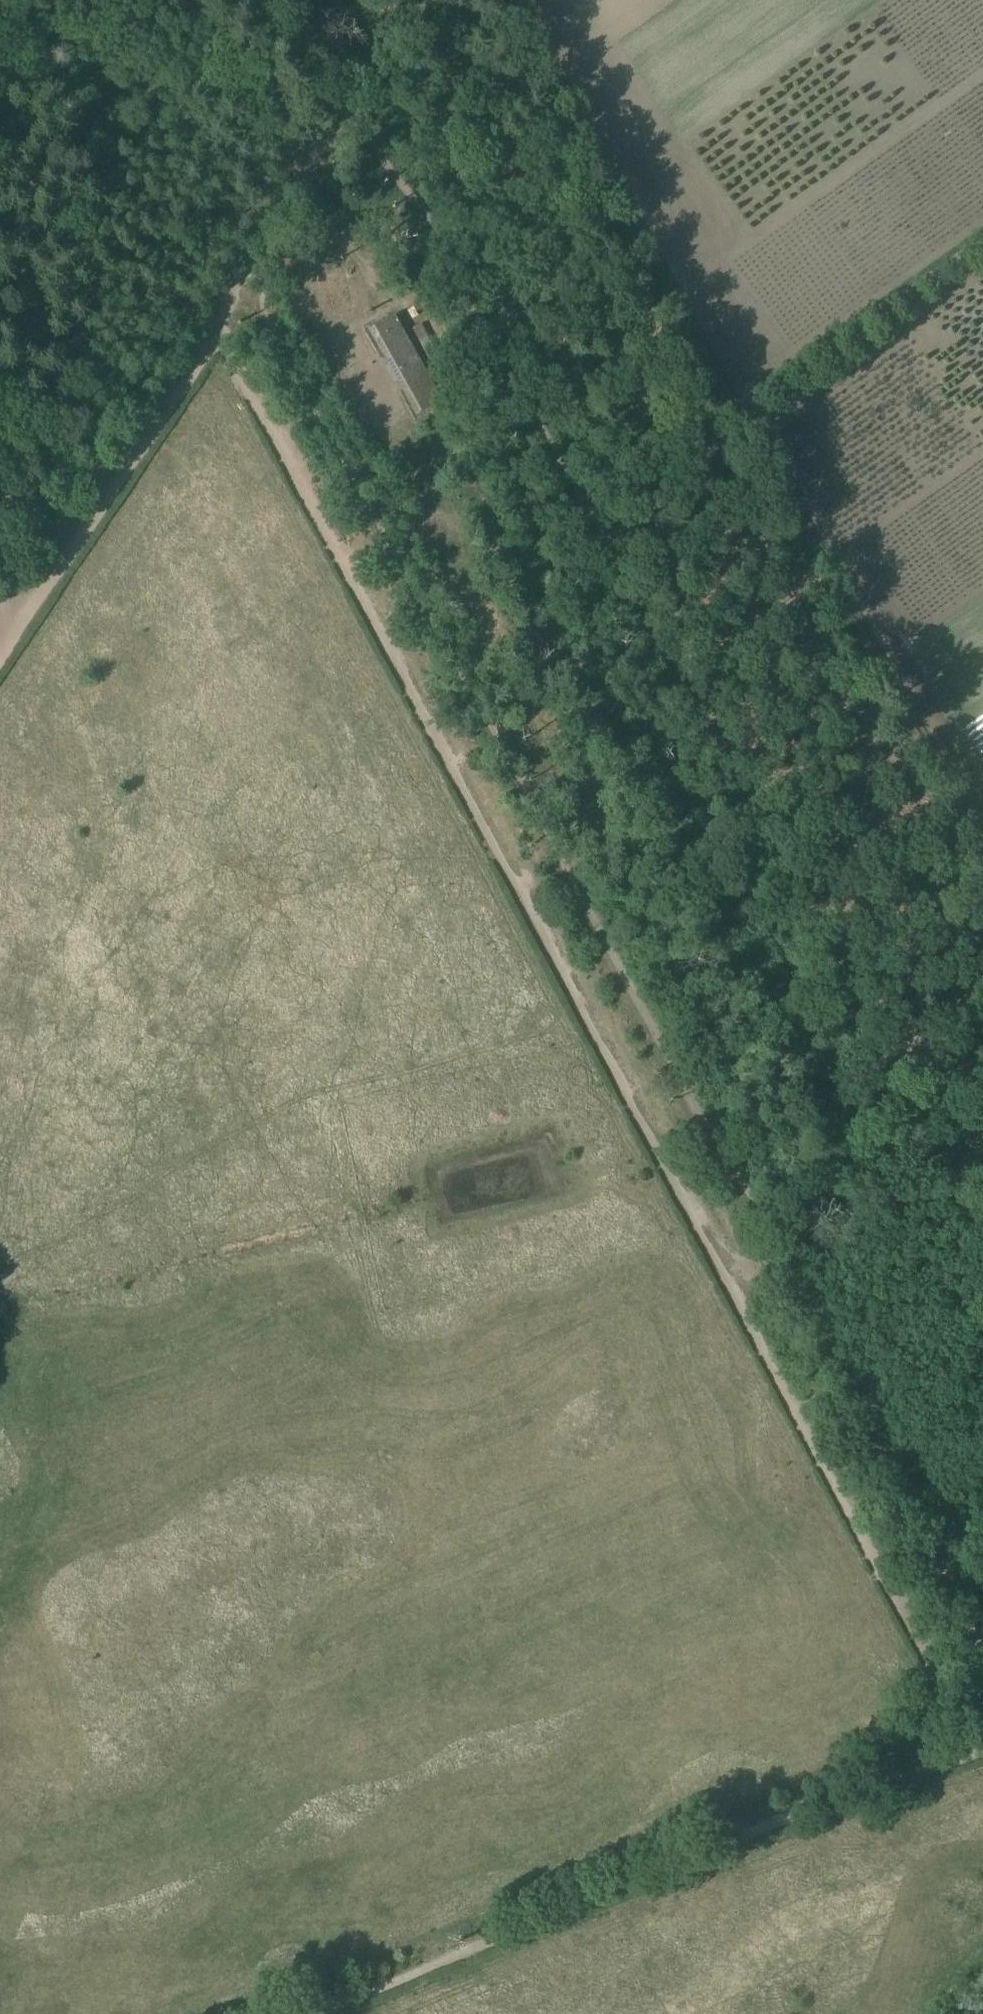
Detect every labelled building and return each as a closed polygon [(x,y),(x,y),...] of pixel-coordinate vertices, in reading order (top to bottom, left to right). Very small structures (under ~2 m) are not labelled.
[(417,416),(444,401),(397,315),(370,330),(417,416)] [(422,324),(409,331),(441,389),(454,382),(422,324)]
